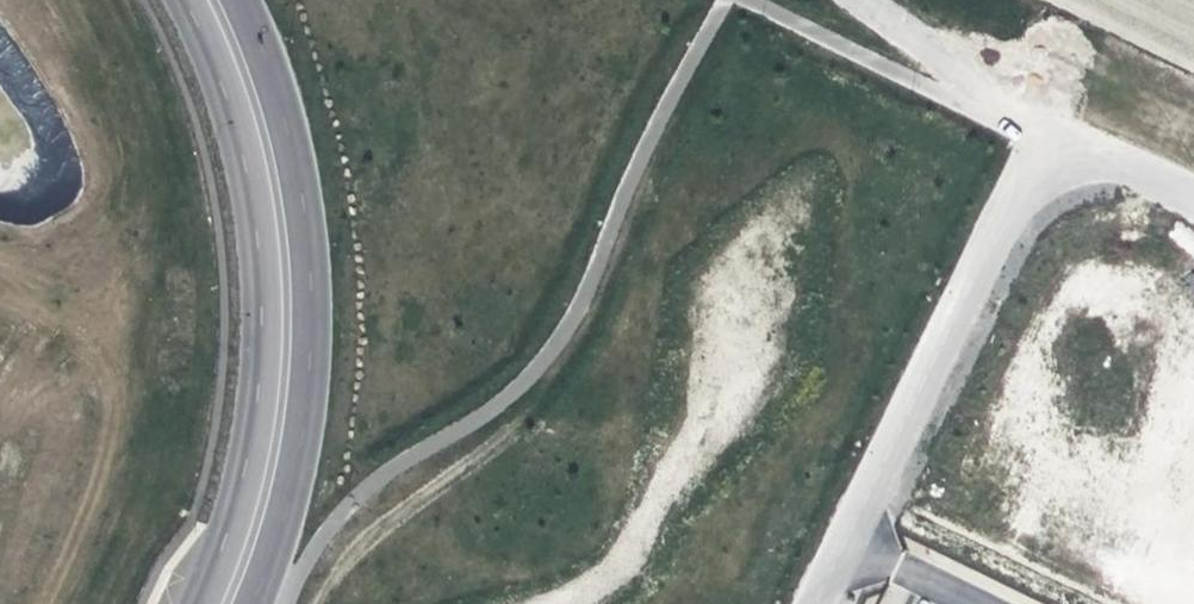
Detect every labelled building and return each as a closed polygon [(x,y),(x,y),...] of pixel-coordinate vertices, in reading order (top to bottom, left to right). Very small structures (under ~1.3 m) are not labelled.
[(889,603),(932,603),(892,593),(889,603)]
